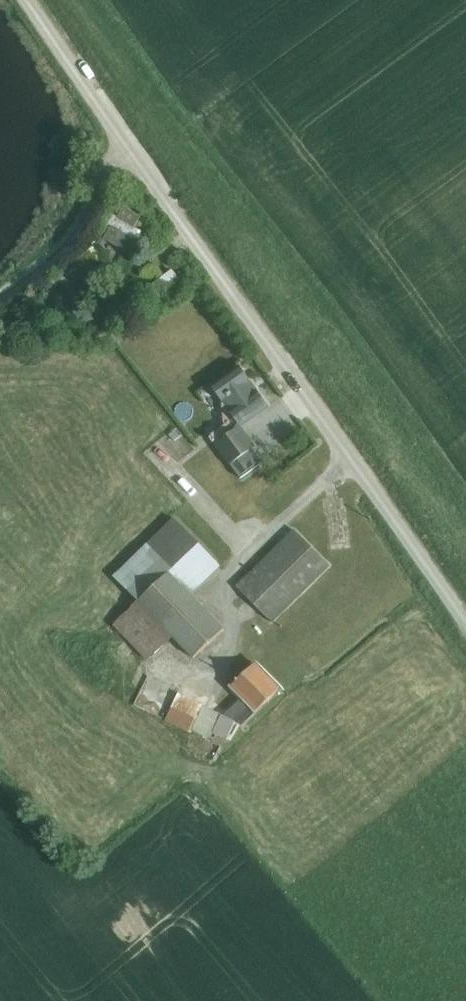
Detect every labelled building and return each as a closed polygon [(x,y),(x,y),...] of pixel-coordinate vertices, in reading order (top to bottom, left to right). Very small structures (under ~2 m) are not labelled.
[(139,230),(111,215),(102,233),(129,248),(139,230)] [(238,433),(267,411),(243,377),(213,398),(238,433)] [(209,461),(226,477),(240,463),(224,446),(209,461)] [(328,566),(299,532),(246,579),(276,613),(328,566)] [(125,592),(101,614),(141,658),(164,637),(190,665),(215,642),(184,607),(217,577),(176,533),(119,586),(125,592)] [(256,676),(237,689),(255,715),(274,702),(256,676)] [(230,719),(175,702),(168,725),(201,736),(197,750),(218,757),(230,719)]
